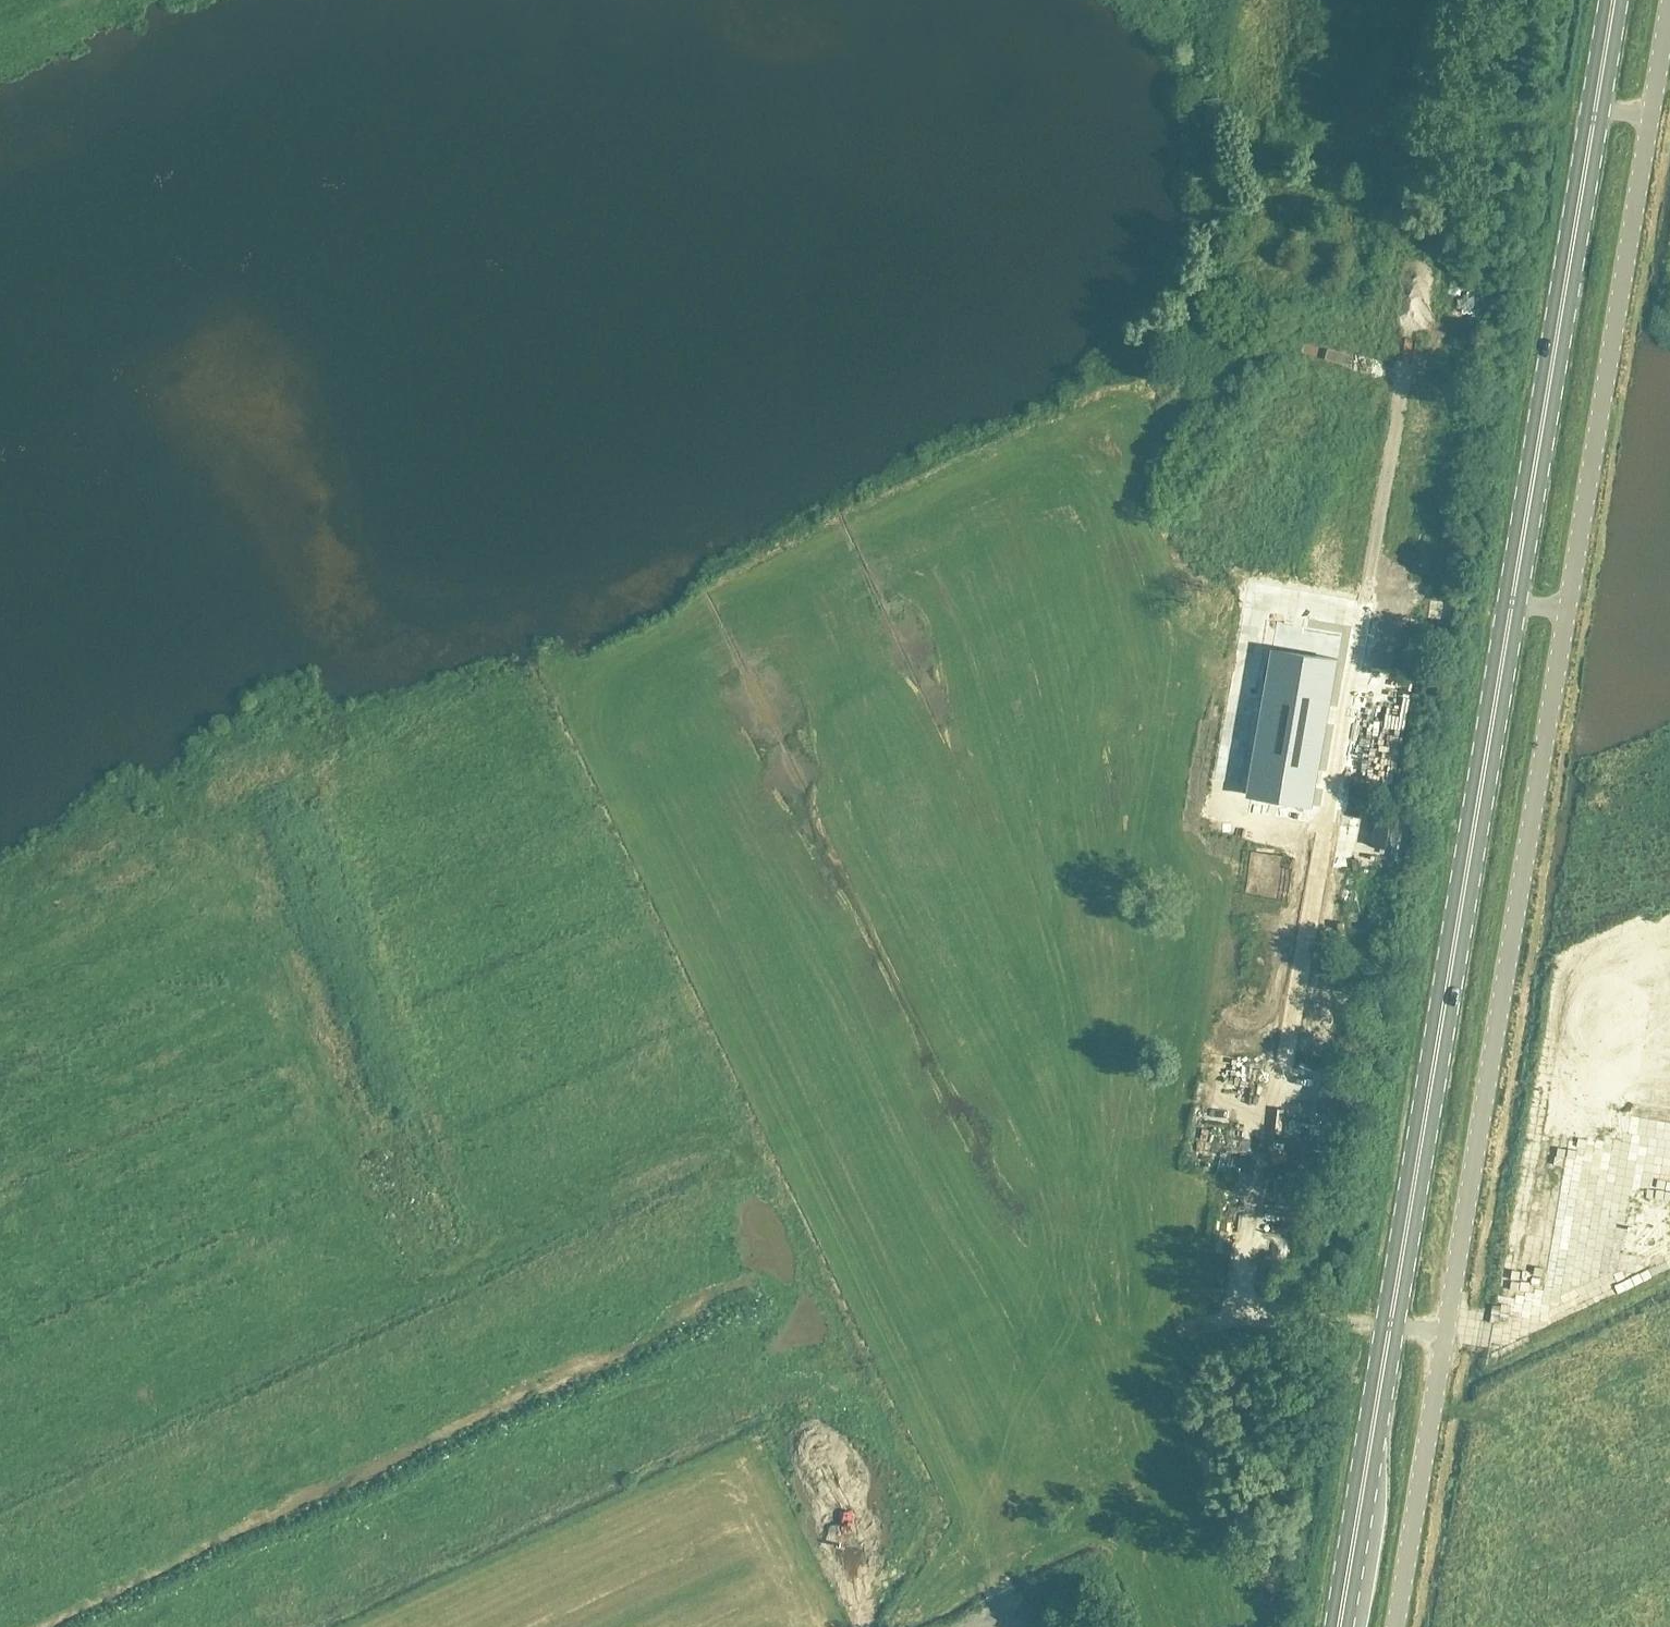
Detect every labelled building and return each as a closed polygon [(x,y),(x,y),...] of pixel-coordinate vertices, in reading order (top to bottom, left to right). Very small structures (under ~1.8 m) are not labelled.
[(1223,126),(1222,107),(1208,108),(1209,127),(1223,126)] [(1336,660),(1271,648),(1246,795),(1311,806),(1336,660)] [(1641,1175),(1640,1186),(1668,1187),(1668,1176),(1641,1175)] [(1669,1254),(1669,1202),(1624,1204),(1627,1256),(1669,1254)]
